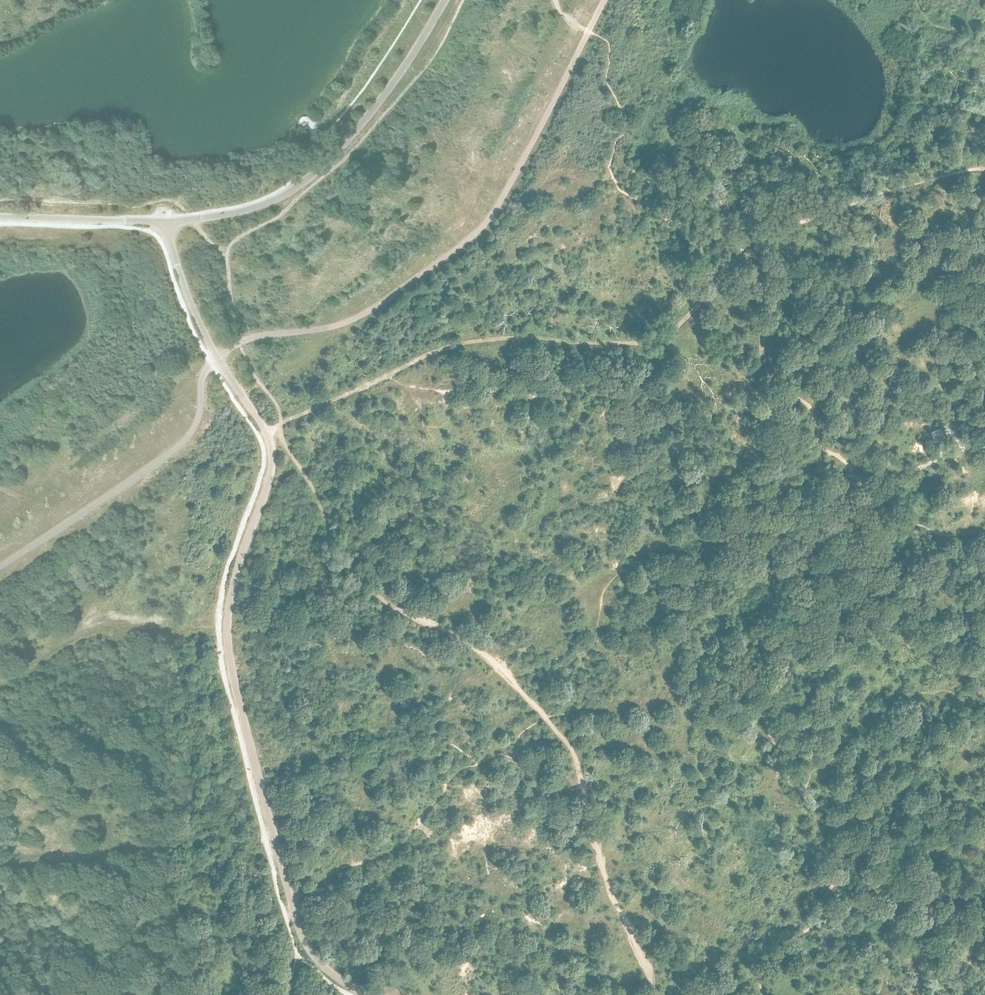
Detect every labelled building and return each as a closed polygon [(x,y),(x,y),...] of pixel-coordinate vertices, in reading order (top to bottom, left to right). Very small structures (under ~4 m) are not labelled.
[(943,432),(941,427),(932,431),(936,440),(945,436),(943,432)]
